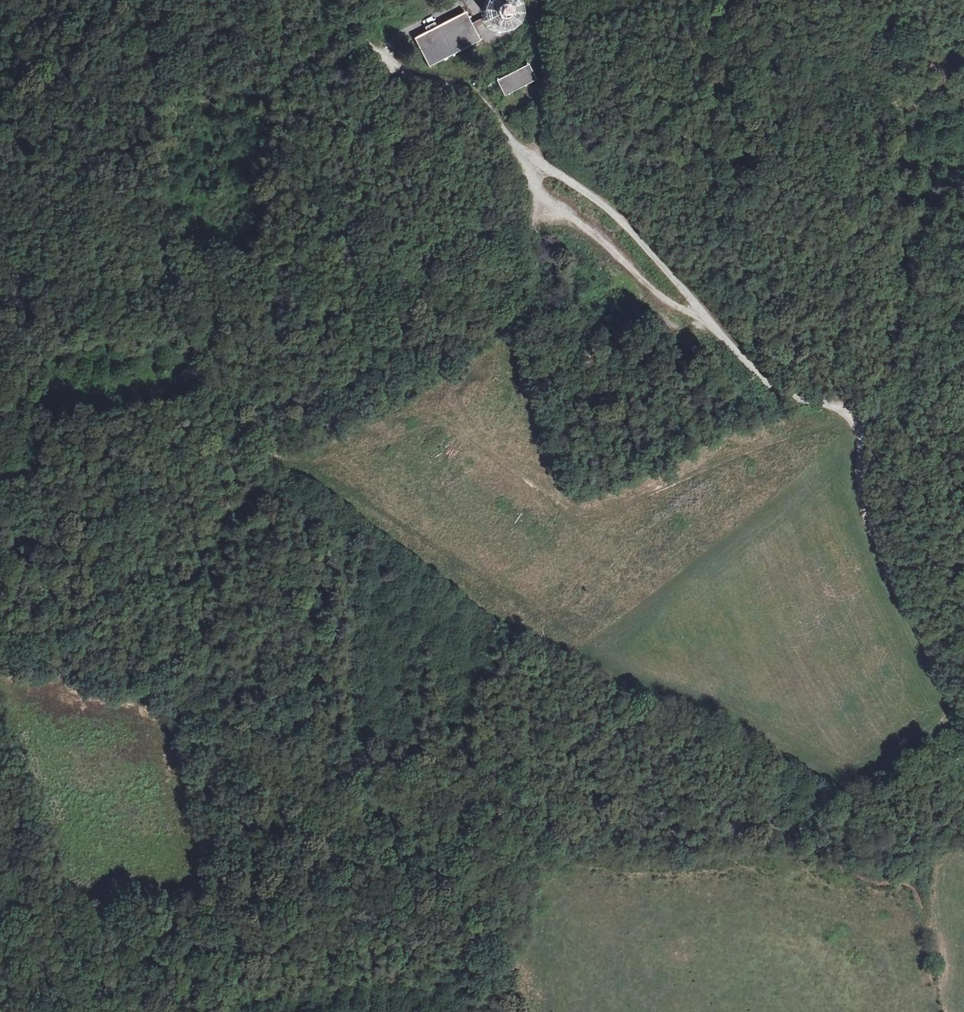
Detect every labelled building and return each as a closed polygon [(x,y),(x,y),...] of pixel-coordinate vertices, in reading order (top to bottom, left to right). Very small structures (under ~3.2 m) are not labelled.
[(476,20),(477,22),(477,23),(478,24),(480,25),(481,25),(482,25),(484,25),(485,25),(486,24),(487,23),(488,22),(489,21),(489,20),(489,18),(489,17),(489,16),(488,15),(487,14),(485,13),(484,12),(483,12),(482,12),(481,12),(479,13),(478,14),(477,15),(476,16),(476,17),(476,19),(476,20)] [(414,40),(428,68),(480,42),(466,14),(414,40)] [(497,80),(505,96),(536,80),(528,64),(497,80)]
